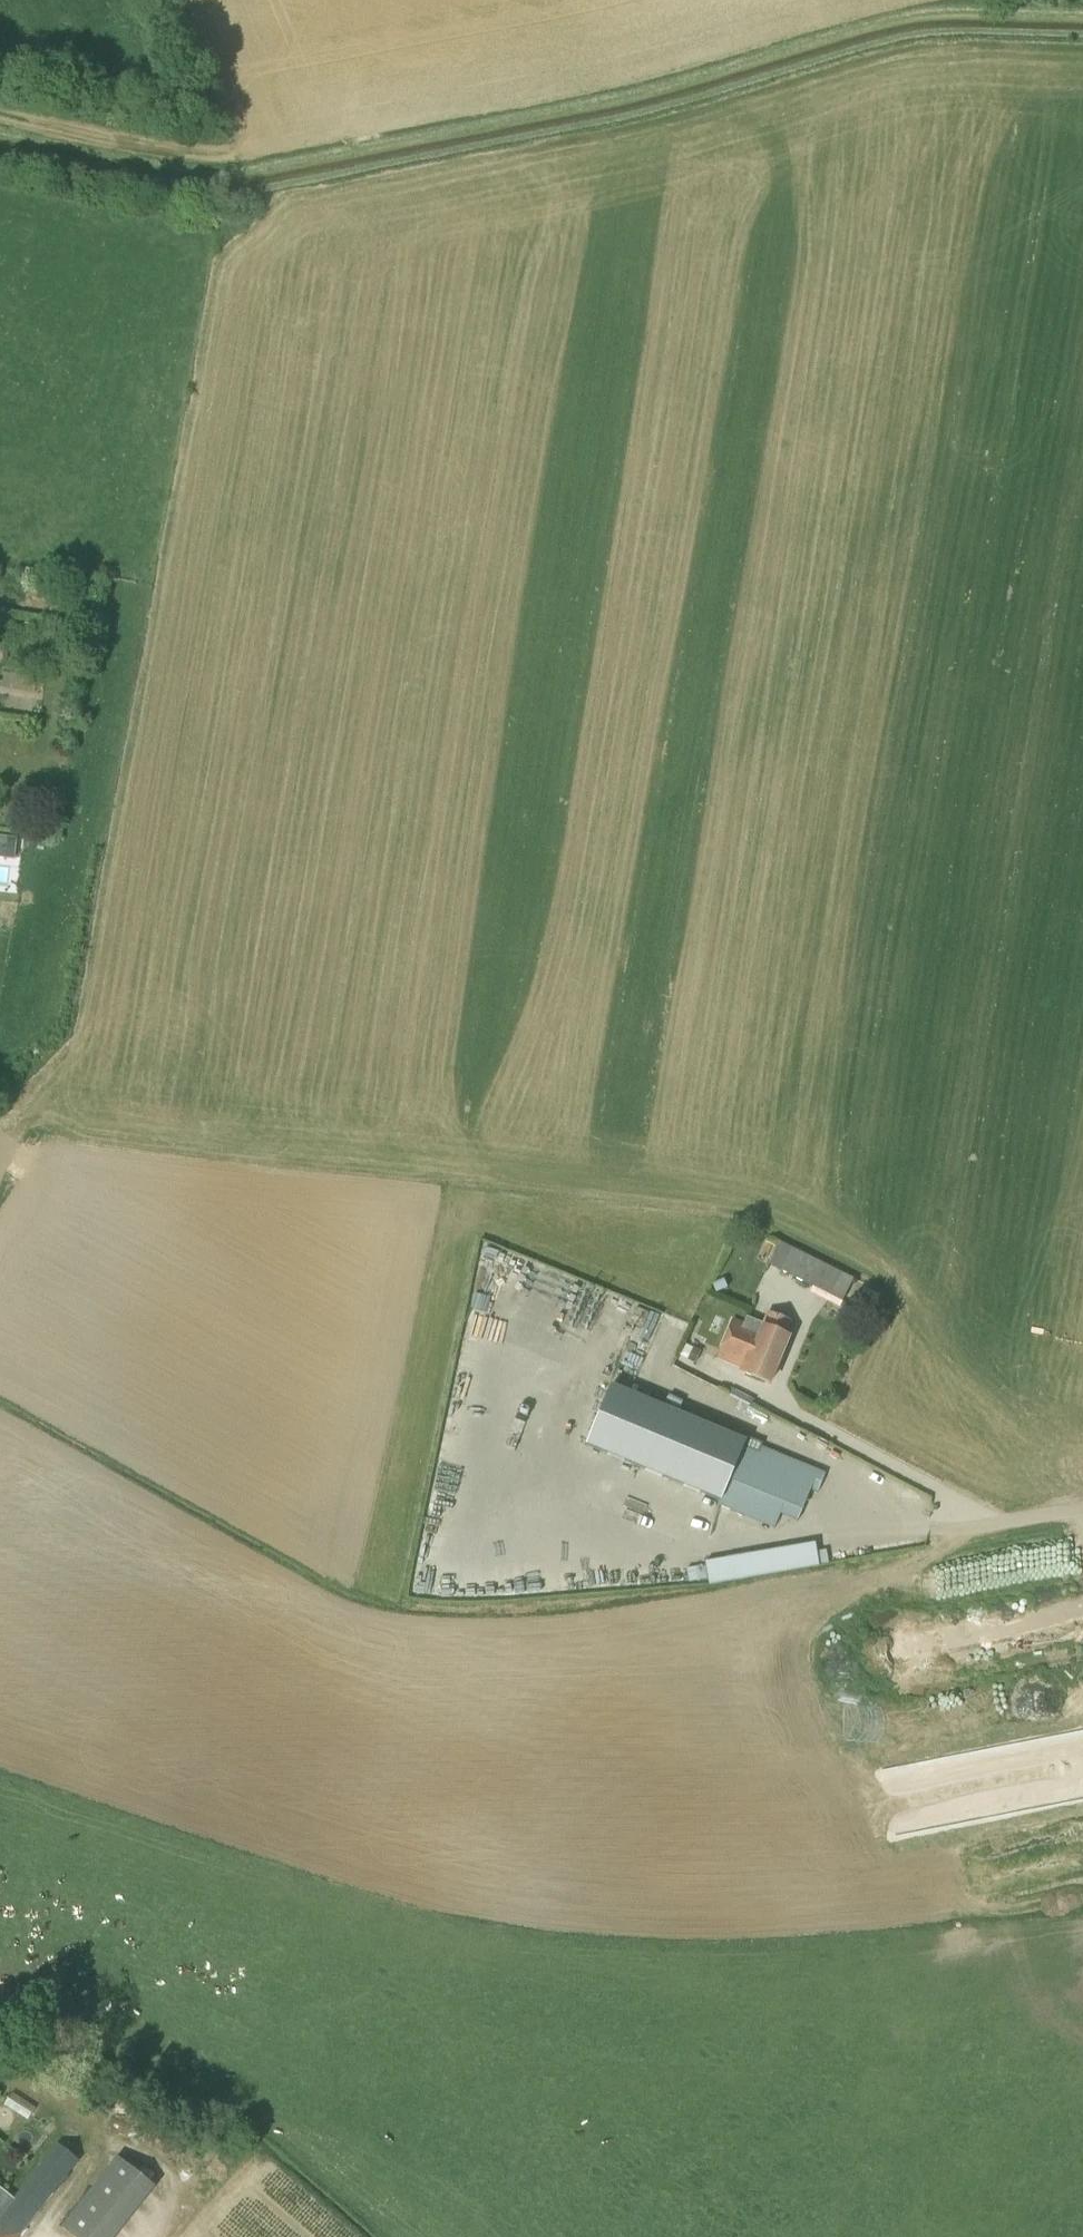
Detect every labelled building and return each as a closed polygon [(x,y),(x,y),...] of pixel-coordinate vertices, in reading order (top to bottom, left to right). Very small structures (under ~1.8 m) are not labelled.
[(0,837),(0,859),(15,860),(17,839),(0,837)] [(842,1302),(853,1279),(779,1242),(768,1265),(842,1302)] [(761,1330),(743,1367),(741,1372),(769,1383),(788,1338),(784,1336),(789,1322),(768,1313),(761,1330)] [(743,1367),(761,1330),(735,1319),(719,1357),(743,1367)] [(701,1351),(693,1348),(687,1361),(694,1364),(701,1351)] [(819,1490),(826,1471),(612,1384),(588,1442),(724,1498),(722,1503),(776,1526),(782,1511),(799,1518),(812,1487),(819,1490)] [(709,1585),(818,1566),(815,1544),(705,1563),(709,1585)] [(21,2112),(28,2101),(8,2088),(1,2099),(21,2112)] [(80,2161),(57,2144),(3,2214),(0,2212),(0,2236),(22,2236),(80,2161)] [(52,2222),(69,2236),(100,2236),(147,2183),(113,2153),(52,2222)]
